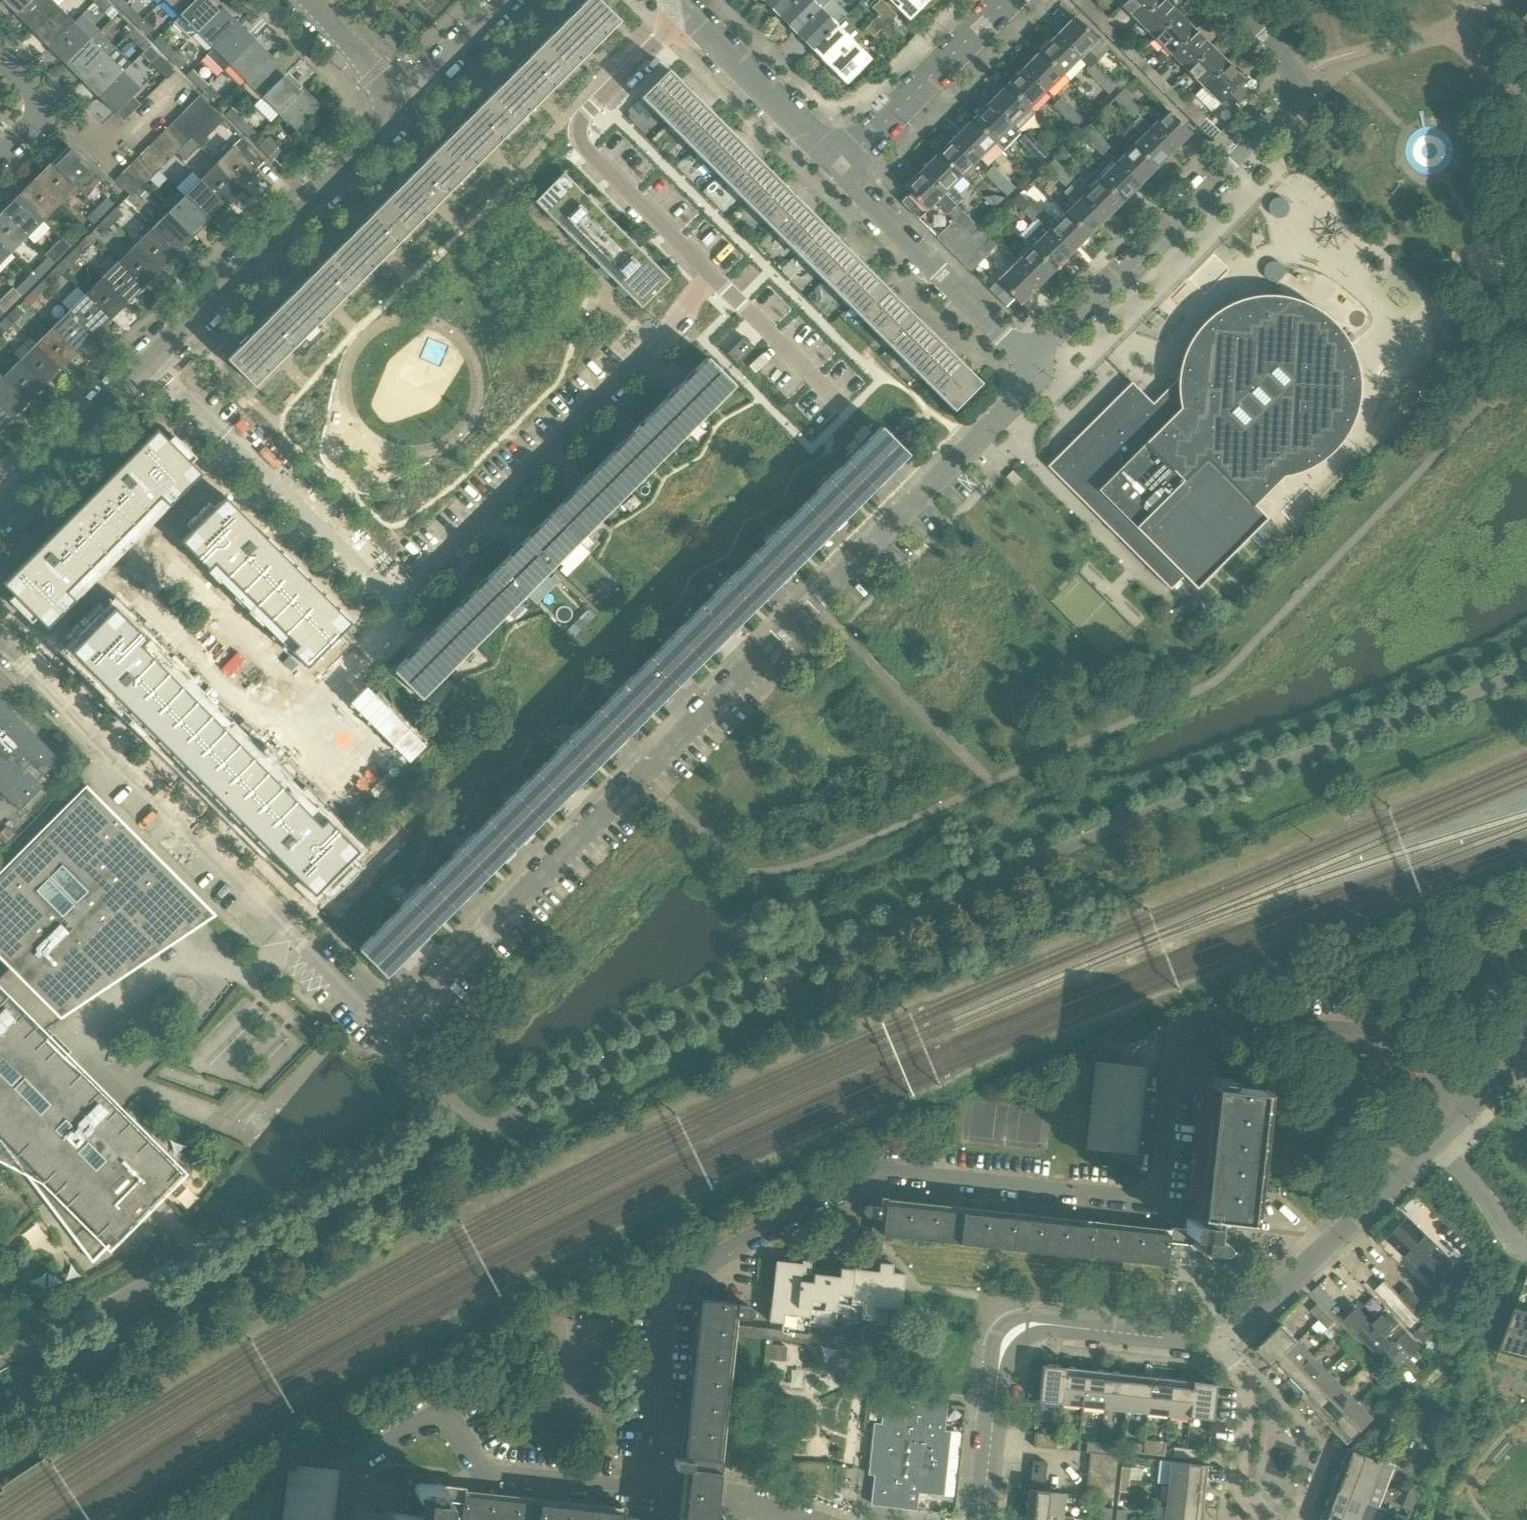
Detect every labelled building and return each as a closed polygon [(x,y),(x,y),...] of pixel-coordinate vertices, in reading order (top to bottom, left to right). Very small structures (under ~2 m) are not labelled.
[(17,16),(33,0),(1,0),(17,16)] [(33,32),(59,7),(52,0),(33,0),(17,16),(33,32)] [(95,2),(105,11),(111,6),(105,0),(97,0),(95,2)] [(180,16),(196,0),(164,0),(180,16)] [(196,31),(221,6),(215,0),(196,0),(180,16),(196,31)] [(279,306),(226,358),(255,386),(307,334),(620,21),(599,0),(585,0),(279,306)] [(780,17),(796,0),(762,0),(763,0),(779,16),(778,16),(779,17),(780,17)] [(796,33),(820,9),(821,8),(820,8),(828,0),(796,0),(780,17),(795,32),(795,33),(796,33)] [(882,0),(879,0),(872,7),(880,15),(888,7),(882,0)] [(924,0),(890,0),(909,19),(910,18),(925,2),(926,2),(924,0)] [(1138,22),(1160,0),(1126,0),(1121,5),(1138,22)] [(1155,38),(1179,14),(1164,0),(1160,0),(1138,22),(1155,38)] [(196,31),(213,48),(238,23),(221,6),(196,31)] [(33,32),(50,49),(75,24),(59,7),(33,32)] [(888,7),(880,15),(896,31),(904,23),(888,7)] [(811,49),(812,49),(836,25),(836,24),(835,24),(820,9),(796,33),(811,49)] [(127,15),(137,25),(143,20),(133,10),(127,15)] [(1155,38),(1171,55),(1195,31),(1179,14),(1155,38)] [(1073,18),(1057,34),(1090,68),(1086,72),(1098,83),(1105,76),(1097,68),(1101,65),(1086,50),(1096,40),(1096,41),(1097,40),(1074,17),(1073,17),(1073,18)] [(50,49),(65,65),(99,31),(87,20),(79,28),(75,24),(50,49)] [(143,20),(137,25),(147,35),(153,30),(143,20)] [(1098,27),(1115,44),(1121,39),(1104,21),(1098,27)] [(222,71),(229,64),(254,39),(238,23),(213,48),(206,55),(222,71)] [(122,29),(128,34),(133,29),(127,24),(122,29)] [(829,66),(853,42),(853,41),(852,41),(836,25),(837,25),(836,25),(812,49),(812,50),(812,49),(828,65),(827,65),(828,66),(829,66)] [(133,29),(128,34),(144,51),(149,45),(133,29)] [(65,65),(82,81),(115,48),(99,31),(65,65)] [(1171,55),(1187,71),(1211,47),(1195,31),(1171,55)] [(1057,34),(1040,51),(1062,74),(1076,61),(1086,72),(1090,68),(1057,34)] [(229,64),(246,81),(271,56),(254,39),(229,64)] [(1115,44),(1132,61),(1138,55),(1121,39),(1115,44)] [(853,42),(829,66),(844,81),(844,82),(845,83),(869,58),(869,57),(868,57),(853,42)] [(160,48),(170,58),(176,53),(166,43),(160,48)] [(142,54),(167,80),(175,71),(150,46),(142,54)] [(1187,71),(1203,87),(1227,63),(1211,47),(1187,71)] [(82,81),(98,98),(124,72),(132,64),(115,48),(82,81)] [(1040,51),(1022,69),(1045,91),(1062,74),(1040,51)] [(176,53),(170,58),(179,67),(180,68),(186,63),(176,53)] [(1132,61),(1149,78),(1155,72),(1138,55),(1132,61)] [(246,81),(262,98),(288,73),(271,56),(246,81)] [(1227,63),(1203,87),(1220,103),(1229,94),(1238,103),(1249,92),(1240,83),(1244,79),(1227,63)] [(640,97),(929,386),(953,410),(981,382),(668,69),(640,97)] [(1022,69),(1005,86),(1028,109),(1045,91),(1022,69)] [(115,114),(115,113),(132,96),(140,88),(124,72),(98,98),(115,114)] [(1149,78),(1165,94),(1170,88),(1155,72),(1149,78)] [(262,98),(279,114),(304,89),(288,73),(262,98)] [(193,82),(203,91),(209,86),(199,76),(193,82)] [(1105,76),(1098,83),(1108,94),(1116,87),(1105,76)] [(209,86),(203,91),(213,101),(219,96),(209,86)] [(1005,86),(989,102),(1011,125),(1028,109),(1005,86)] [(1165,94),(1181,110),(1187,104),(1170,88),(1165,94)] [(304,89),(279,114),(295,131),(320,105),(304,89)] [(1132,102),(1121,91),(1113,99),(1125,110),(1132,102)] [(200,95),(191,104),(208,121),(216,112),(200,95)] [(132,96),(115,113),(123,122),(141,105),(132,96)] [(1052,106),(1063,117),(1071,109),(1060,98),(1052,106)] [(1190,101),(1187,104),(1181,110),(1197,126),(1206,117),(1190,101)] [(989,102),(972,119),(994,142),(1003,150),(1020,134),(1011,125),(989,102)] [(1143,135),(1133,145),(1155,168),(1173,151),(1150,128),(1139,117),(1143,113),(1132,102),(1125,110),(1135,120),(1131,124),(1143,135)] [(191,104),(182,112),(199,129),(200,128),(207,121),(208,121),(191,104)] [(225,114),(235,124),(241,118),(231,108),(225,114)] [(1071,109),(1063,117),(1074,128),(1082,120),(1071,109)] [(1167,111),(1150,128),(1173,151),(1189,134),(1190,134),(1191,133),(1167,110),(1166,111),(1167,111)] [(182,112),(174,121),(191,137),(199,129),(182,112)] [(191,137),(198,144),(198,145),(223,119),(216,112),(208,121),(207,121),(200,128),(199,129),(191,137)] [(241,118),(235,124),(245,134),(251,128),(241,118)] [(972,119),(955,136),(977,159),(994,142),(972,119)] [(174,121),(166,129),(183,146),(188,140),(191,137),(174,121)] [(1080,133),(1091,144),(1098,137),(1087,125),(1080,133)] [(166,129),(157,138),(174,155),(175,153),(182,147),(183,146),(166,129)] [(1018,140),(1029,151),(1037,143),(1026,132),(1018,140)] [(255,144),(258,147),(268,157),(271,160),(277,154),(278,155),(282,151),(279,148),(281,146),(270,135),(266,138),(263,135),(260,138),(255,144)] [(955,136),(938,153),(961,176),(977,159),(955,136)] [(182,160),(198,144),(191,137),(188,140),(183,146),(182,147),(175,153),(182,160)] [(1098,137),(1091,144),(1102,155),(1109,147),(1098,137)] [(157,138),(148,147),(165,163),(174,155),(157,138)] [(233,147),(217,163),(242,188),(259,172),(256,169),(264,161),(242,138),(233,147)] [(1037,143),(1029,151),(1040,162),(1048,154),(1037,143)] [(68,145),(52,162),(77,187),(93,171),(68,145)] [(1133,145),(1116,162),(1115,163),(1138,185),(1155,168),(1133,145)] [(148,147),(139,155),(156,172),(165,163),(148,147)] [(278,155),(277,154),(271,160),(283,172),(296,159),(285,148),(282,151),(278,155)] [(938,153),(921,170),(956,205),(964,197),(951,185),(961,176),(938,153)] [(139,155),(131,163),(148,180),(149,180),(156,173),(156,172),(139,155)] [(1099,179),(1098,180),(1120,203),(1138,185),(1115,163),(1116,162),(1109,155),(1092,172),(1099,179)] [(1046,167),(1057,178),(1064,171),(1053,159),(1046,167)] [(52,162),(35,178),(61,204),(77,187),(52,162)] [(131,163),(123,172),(140,189),(148,180),(131,163)] [(217,163),(200,179),(226,205),(242,188),(217,163)] [(984,173),(995,184),(1003,177),(992,166),(984,173)] [(953,221),(959,228),(969,218),(956,205),(921,170),(905,187),(904,186),(903,187),(909,193),(926,210),(927,210),(927,209),(937,200),(939,202),(938,204),(950,216),(950,218),(951,218),(952,222),(953,221)] [(1075,203),(1065,213),(1087,236),(1104,219),(1070,185),(1074,181),(1064,171),(1057,178),(1067,188),(1063,192),(1075,203)] [(140,189),(123,172),(115,180),(132,197),(140,189)] [(669,279),(565,175),(564,174),(536,202),(641,307),(669,279)] [(1078,176),(1074,181),(1070,185),(1104,219),(1120,203),(1098,180),(1090,188),(1078,176)] [(1003,177),(995,184),(1006,196),(1014,188),(1003,177)] [(35,178),(19,195),(44,220),(61,204),(35,178)] [(200,179),(184,196),(209,221),(226,205),(200,179)] [(136,193),(143,200),(148,195),(141,188),(136,193)] [(926,210),(909,193),(901,202),(918,219),(926,210)] [(1012,201),(1023,212),(1030,204),(1019,193),(1012,201)] [(19,195),(3,211),(28,236),(44,220),(19,195)] [(984,197),(994,207),(1003,198),(994,195),(984,197)] [(184,196),(167,212),(193,238),(209,221),(184,196)] [(1284,199),(1283,198),(1281,198),(1280,197),(1279,197),(1278,197),(1276,197),(1275,198),(1274,198),(1273,199),(1272,199),(1271,200),(1270,201),(1269,202),(1269,204),(1268,205),(1268,206),(1268,207),(1268,209),(1268,210),(1268,211),(1269,212),(1270,213),(1270,214),(1271,215),(1272,216),(1273,217),(1274,217),(1276,218),(1277,218),(1278,218),(1280,218),(1281,218),(1282,217),(1283,217),(1284,216),(1285,215),(1286,214),(1287,213),(1288,212),(1288,211),(1288,210),(1289,209),(1289,207),(1288,206),(1288,205),(1288,204),(1287,202),(1287,201),(1286,200),(1285,200),(1284,199)] [(107,198),(97,208),(103,214),(113,204),(107,198)] [(1030,204),(1023,212),(1034,223),(1041,215),(1030,204)] [(116,207),(107,217),(112,223),(122,213),(116,207)] [(998,212),(1003,216),(1007,212),(1003,207),(998,212)] [(103,214),(97,208),(87,218),(93,224),(103,214)] [(0,214),(0,242),(12,253),(28,236),(3,211),(0,214)] [(167,212),(152,228),(178,253),(193,238),(167,212)] [(1065,213),(1048,230),(1070,253),(1087,236),(1065,213)] [(112,223),(107,217),(97,227),(102,233),(112,223)] [(945,246),(953,254),(969,238),(966,235),(973,228),(976,225),(969,218),(959,228),(961,230),(945,246)] [(936,237),(945,246),(961,230),(959,228),(953,221),(952,222),(936,237)] [(1024,240),(1031,247),(1053,270),(1070,253),(1048,230),(1041,223),(1024,240)] [(152,228),(135,244),(161,270),(178,253),(152,228)] [(966,235),(969,238),(972,241),(979,234),(973,228),(966,235)] [(74,231),(64,241),(70,247),(80,237),(74,231)] [(953,254),(962,262),(978,246),(979,248),(989,238),(982,231),(979,234),(972,241),(969,238),(953,254)] [(70,247),(64,241),(61,238),(45,255),(54,263),(70,247)] [(989,238),(979,248),(986,255),(996,245),(989,238)] [(84,240),(74,250),(79,256),(89,246),(84,240)] [(12,253),(0,242),(0,265),(12,253)] [(135,244),(118,261),(144,287),(161,270),(135,244)] [(721,261),(834,378),(851,362),(738,245),(721,261)] [(978,246),(962,262),(970,271),(986,255),(979,248),(978,246)] [(1031,247),(1014,264),(1036,287),(1053,270),(1031,247)] [(79,256),(74,250),(64,260),(70,266),(79,256)] [(118,261),(102,277),(128,303),(144,287),(118,261)] [(1284,270),(1284,269),(1283,268),(1283,267),(1283,266),(1282,265),(1281,264),(1280,263),(1279,263),(1278,262),(1277,262),(1276,261),(1275,261),(1273,261),(1272,261),(1271,261),(1270,262),(1269,262),(1268,263),(1267,264),(1266,264),(1265,265),(1264,266),(1264,268),(1263,269),(1263,270),(1263,271),(1263,272),(1263,274),(1264,275),(1264,276),(1265,277),(1266,278),(1267,279),(1268,280),(1269,280),(1270,281),(1271,281),(1272,282),(1274,282),(1275,282),(1276,281),(1277,281),(1279,280),(1280,280),(1281,279),(1281,278),(1282,277),(1283,276),(1283,275),(1284,274),(1284,272),(1284,271),(1284,270)] [(41,264),(31,274),(37,280),(47,270),(41,264)] [(997,280),(997,281),(1014,298),(1020,304),(1021,303),(1020,303),(1036,287),(1014,264),(998,280),(998,279),(997,280)] [(37,280),(31,274),(21,284),(27,290),(37,280)] [(51,274),(42,283),(48,288),(56,279),(51,274)] [(102,277),(86,293),(112,319),(128,303),(102,277)] [(1014,298),(997,281),(989,289),(1005,306),(1014,298)] [(48,288),(42,283),(25,299),(31,305),(48,288)] [(4,313),(21,296),(13,287),(0,300),(0,309),(4,313)] [(86,293),(70,310),(95,335),(112,319),(86,293)] [(1235,549),(1266,518),(1267,518),(1254,505),(1283,476),(1288,475),(1293,474),(1298,472),(1303,470),(1308,468),(1313,466),(1318,463),(1322,460),(1327,456),(1331,453),(1335,449),(1336,448),(1338,445),(1341,441),(1345,436),(1347,432),(1350,427),(1352,422),(1354,417),(1356,412),(1357,407),(1358,402),(1359,396),(1360,391),(1360,385),(1360,380),(1359,375),(1358,369),(1357,364),(1356,359),(1354,354),(1352,349),(1349,344),(1347,339),(1344,334),(1341,330),(1337,326),(1334,322),(1330,318),(1326,315),(1321,311),(1317,308),(1312,306),(1307,303),(1302,301),(1297,299),(1292,298),(1287,296),(1281,296),(1276,295),(1271,295),(1265,295),(1260,295),(1254,296),(1249,297),(1244,298),(1239,300),(1234,301),(1229,304),(1224,306),(1219,309),(1215,312),(1211,315),(1206,319),(1203,323),(1199,327),(1196,331),(1192,335),(1190,340),(1187,344),(1185,349),(1183,354),(1181,360),(1179,365),(1178,370),(1178,375),(1177,378),(1152,403),(1131,381),(1047,466),(1170,589),(1183,575),(1196,588),(1197,587),(1200,585),(1235,549)] [(18,307),(8,317),(13,322),(23,312),(18,307)] [(70,310),(53,327),(79,352),(95,335),(70,310)] [(0,325),(0,336),(13,322),(8,317),(0,325)] [(53,327),(38,342),(63,367),(79,352),(53,327)] [(727,354),(737,364),(754,347),(744,337),(727,354)] [(38,342),(21,359),(46,384),(63,367),(38,342)] [(707,357),(687,377),(394,670),(422,698),(550,569),(552,567),(554,566),(735,385),(707,357)] [(21,359),(4,376),(29,401),(46,384),(21,359)] [(0,380),(0,403),(14,417),(29,401),(4,376),(0,380)] [(14,417),(0,403),(0,430),(14,417)] [(841,465),(820,487),(359,948),(386,976),(908,454),(880,427),(843,463),(841,465)] [(156,429),(3,582),(47,626),(200,473),(156,429)] [(225,498),(181,541),(208,568),(214,562),(296,644),(290,651),(305,666),(349,621),(307,580),(304,583),(261,540),(264,537),(225,498)] [(1288,539),(1275,526),(1267,518),(1248,537),(1270,558),(1288,539)] [(587,615),(591,619),(596,615),(586,606),(580,612),(585,617),(587,615)] [(115,607),(71,651),(115,694),(118,691),(202,776),(199,779),(314,893),(357,849),(326,818),(320,824),(140,645),(147,639),(115,607)] [(19,811),(43,786),(37,780),(59,759),(0,700),(0,792),(19,811)] [(0,874),(0,958),(9,967),(0,976),(0,1140),(92,1262),(181,1173),(119,1111),(63,1055),(57,1049),(48,1039),(40,1032),(207,920),(215,915),(87,787),(0,874)] [(4,846),(15,834),(6,826),(0,832),(0,842),(4,846)] [(1097,1065),(1088,1145),(1111,1148),(1111,1142),(1133,1144),(1141,1076),(1119,1074),(1120,1067),(1097,1065)] [(1198,1246),(1205,1246),(1206,1247),(1205,1254),(1205,1255),(1230,1258),(1231,1249),(1232,1242),(1233,1229),(1234,1224),(1235,1217),(1237,1217),(1242,1218),(1244,1198),(1245,1191),(1253,1111),(1256,1087),(1236,1085),(1225,1083),(1225,1080),(1225,1077),(1212,1076),(1211,1078),(1211,1082),(1208,1082),(1205,1111),(1196,1193),(1194,1212),(1199,1213),(1198,1219),(1188,1218),(1187,1218),(1186,1219),(1186,1220),(1185,1229),(1184,1231),(1185,1231),(1185,1232),(1186,1233),(1196,1234),(1199,1234),(1198,1245),(1198,1246)] [(882,1234),(1167,1265),(1170,1234),(1155,1233),(1155,1235),(1144,1234),(1144,1232),(1129,1230),(1129,1232),(1118,1231),(1119,1229),(1104,1227),(1103,1229),(1093,1228),(1093,1226),(1078,1224),(1078,1227),(1067,1225),(1067,1223),(1052,1222),(1052,1224),(1041,1223),(1042,1220),(1027,1219),(1027,1221),(1016,1220),(1016,1218),(1001,1216),(1001,1218),(990,1217),(990,1215),(975,1213),(975,1216),(964,1214),(964,1212),(949,1210),(949,1213),(938,1212),(939,1209),(924,1208),(923,1210),(912,1209),(913,1206),(898,1205),(898,1207),(887,1206),(887,1204),(886,1204),(887,1198),(871,1197),(870,1205),(869,1205),(867,1205),(866,1206),(865,1207),(864,1208),(864,1209),(863,1210),(863,1211),(863,1212),(864,1213),(865,1215),(866,1216),(867,1216),(868,1217),(883,1219),(882,1234)] [(1389,1240),(1432,1282),(1452,1262),(1408,1220),(1389,1240)] [(1467,1251),(1453,1237),(1444,1246),(1458,1260),(1467,1251)] [(847,1321),(853,1269),(851,1269),(840,1267),(839,1271),(839,1276),(813,1273),(812,1282),(800,1280),(802,1263),(801,1263),(775,1260),(775,1261),(774,1277),(771,1304),(769,1321),(782,1323),(781,1330),(781,1331),(808,1334),(808,1333),(808,1325),(834,1328),(835,1320),(847,1321)] [(855,1269),(853,1269),(847,1321),(848,1321),(861,1322),(861,1321),(861,1314),(873,1315),(874,1315),(875,1307),(887,1308),(888,1308),(901,1309),(902,1300),(903,1291),(903,1290),(904,1284),(905,1274),(892,1273),(888,1272),(888,1264),(879,1263),(878,1271),(866,1270),(855,1269)] [(1415,1312),(1424,1304),(1409,1288),(1400,1296),(1386,1281),(1376,1290),(1411,1327),(1420,1318),(1415,1312)] [(717,1493),(721,1459),(716,1458),(731,1316),(745,1318),(747,1318),(748,1317),(749,1317),(750,1316),(751,1315),(752,1313),(752,1312),(752,1311),(752,1309),(751,1308),(750,1307),(749,1306),(748,1306),(747,1306),(732,1304),(732,1303),(701,1299),(689,1415),(685,1415),(681,1454),(685,1455),(684,1458),(676,1458),(675,1458),(674,1459),(673,1465),(673,1466),(674,1466),(674,1467),(689,1468),(686,1491),(683,1519),(714,1519),(717,1493)] [(1311,1310),(1320,1319),(1326,1313),(1317,1304),(1311,1310)] [(1380,1357),(1392,1345),(1383,1336),(1398,1323),(1385,1310),(1371,1323),(1353,1305),(1341,1316),(1380,1357)] [(1518,1365),(1526,1343),(1526,1312),(1516,1309),(1496,1359),(1518,1365)] [(1326,1313),(1320,1319),(1328,1328),(1335,1322),(1326,1313)] [(1431,1317),(1414,1333),(1423,1342),(1440,1326),(1431,1317)] [(1256,1349),(1272,1365),(1298,1340),(1282,1324),(1256,1349)] [(1341,1341),(1350,1350),(1356,1344),(1347,1335),(1341,1341)] [(1412,1339),(1388,1362),(1396,1371),(1398,1369),(1405,1362),(1410,1358),(1412,1356),(1410,1354),(1419,1346),(1412,1339)] [(1272,1365),(1287,1381),(1313,1356),(1298,1340),(1272,1365)] [(1518,1365),(1526,1368),(1526,1343),(1518,1365)] [(1356,1344),(1350,1350),(1358,1359),(1365,1353),(1356,1344)] [(787,1347),(773,1345),(771,1359),(785,1361),(787,1347)] [(1287,1381),(1302,1396),(1328,1371),(1313,1356),(1287,1381)] [(1423,1371),(1410,1358),(1405,1362),(1418,1376),(1423,1371)] [(1038,1401),(1061,1403),(1065,1367),(1042,1365),(1038,1401)] [(1371,1372),(1380,1381),(1386,1375),(1377,1366),(1371,1372)] [(1061,1403),(1082,1405),(1086,1370),(1065,1367),(1061,1403)] [(1082,1405),(1104,1408),(1108,1372),(1086,1370),(1082,1405)] [(1302,1396),(1317,1412),(1343,1387),(1328,1371),(1302,1396)] [(1104,1408),(1126,1410),(1129,1374),(1108,1372),(1104,1408)] [(1126,1410),(1147,1412),(1150,1377),(1129,1374),(1126,1410)] [(1386,1375),(1380,1381),(1389,1390),(1395,1384),(1386,1375)] [(1147,1412),(1168,1415),(1172,1379),(1150,1377),(1147,1412)] [(1168,1415),(1190,1417),(1194,1381),(1172,1379),(1168,1415)] [(1194,1381),(1190,1417),(1212,1420),(1216,1384),(1194,1381)] [(1317,1412),(1332,1428),(1358,1402),(1343,1387),(1317,1412)] [(873,1423),(869,1462),(895,1465),(946,1470),(951,1432),(951,1431),(950,1430),(950,1431),(944,1430),(947,1404),(883,1397),(880,1423),(873,1423)] [(1358,1402),(1332,1428),(1348,1444),(1374,1419),(1358,1402)] [(1055,1449),(1056,1440),(1057,1435),(1034,1433),(1033,1446),(1055,1449)] [(1446,1435),(1439,1435),(1431,1436),(1427,1446),(1441,1451),(1446,1435)] [(1056,1440),(1055,1449),(1068,1450),(1069,1441),(1056,1440)] [(1086,1452),(1089,1453),(1098,1453),(1099,1445),(1086,1443),(1086,1452)] [(1129,1452),(1142,1453),(1143,1445),(1130,1443),(1129,1452)] [(1099,1445),(1098,1453),(1111,1454),(1112,1446),(1099,1445)] [(1143,1445),(1142,1453),(1155,1455),(1155,1446),(1143,1445)] [(1172,1457),(1185,1458),(1186,1449),(1173,1448),(1172,1457)] [(1349,1448),(1341,1469),(1386,1487),(1393,1468),(1381,1464),(1383,1461),(1349,1448)] [(1186,1449),(1185,1458),(1197,1459),(1198,1450),(1186,1449)] [(1089,1453),(1088,1463),(1116,1466),(1117,1455),(1111,1454),(1098,1453),(1089,1453)] [(1420,1466),(1427,1469),(1432,1471),(1437,1459),(1424,1455),(1420,1466)] [(1156,1482),(1169,1484),(1204,1488),(1207,1465),(1171,1461),(1158,1460),(1156,1482)] [(1032,1461),(1030,1484),(1043,1486),(1046,1462),(1032,1461)] [(895,1465),(869,1462),(868,1474),(873,1475),(872,1490),(870,1503),(891,1506),(891,1503),(895,1465)] [(1088,1463),(1087,1474),(1115,1477),(1116,1466),(1088,1463)] [(895,1465),(891,1503),(903,1504),(902,1509),(916,1510),(918,1493),(942,1496),(944,1496),(944,1495),(946,1470),(895,1465)] [(1121,1466),(1120,1479),(1128,1480),(1130,1467),(1121,1466)] [(335,1473),(291,1467),(285,1519),(330,1519),(335,1473)] [(1341,1469),(1333,1490),(1367,1503),(1378,1507),(1386,1487),(1341,1469)] [(440,1519),(440,1518),(440,1517),(439,1517),(435,1517),(436,1510),(446,1512),(447,1511),(448,1511),(448,1510),(449,1501),(449,1499),(449,1498),(449,1497),(448,1497),(443,1496),(444,1485),(436,1484),(429,1483),(430,1475),(402,1472),(401,1475),(397,1513),(393,1512),(392,1512),(392,1513),(392,1514),(392,1519),(440,1519)] [(1087,1474),(1086,1485),(1114,1488),(1115,1477),(1087,1474)] [(1128,1480),(1120,1479),(1118,1491),(1127,1492),(1128,1480)] [(1169,1484),(1166,1505),(1202,1509),(1204,1488),(1169,1484)] [(1413,1484),(1408,1496),(1417,1499),(1421,1487),(1413,1484)] [(1114,1488),(1086,1485),(1085,1495),(1113,1498),(1114,1488)] [(1028,1489),(1025,1513),(1061,1516),(1064,1493),(1028,1489)] [(1325,1510),(1352,1519),(1360,1519),(1367,1503),(1333,1490),(1325,1510)] [(638,1519),(637,1518),(636,1517),(635,1517),(620,1515),(620,1512),(618,1512),(618,1514),(607,1513),(607,1511),(592,1509),(592,1511),(581,1510),(581,1508),(567,1506),(566,1509),(555,1507),(556,1505),(541,1504),(541,1506),(530,1505),(530,1502),(515,1501),(515,1503),(504,1502),(504,1500),(490,1498),(489,1500),(479,1499),(479,1497),(464,1495),(461,1519),(639,1519),(638,1519)] [(1417,1499),(1408,1496),(1404,1507),(1412,1510),(1417,1499)] [(1165,1519),(1201,1519),(1202,1509),(1166,1505),(1165,1519)] [(1101,1519),(1110,1519),(1112,1509),(1103,1508),(1101,1519)] [(1115,1519),(1124,1519),(1125,1510),(1116,1509),(1115,1519)] [(1325,1510),(1321,1519),(1352,1519),(1325,1510)]
